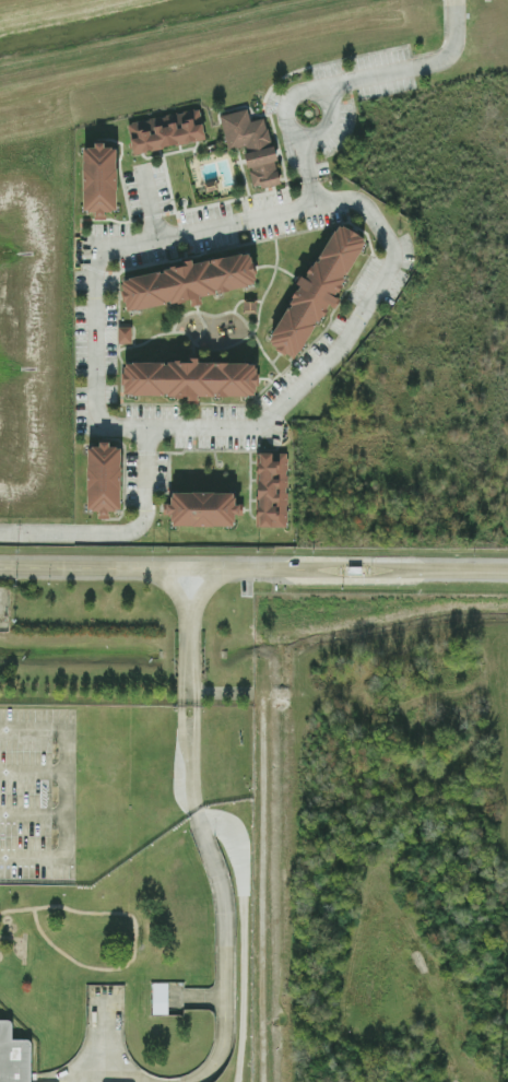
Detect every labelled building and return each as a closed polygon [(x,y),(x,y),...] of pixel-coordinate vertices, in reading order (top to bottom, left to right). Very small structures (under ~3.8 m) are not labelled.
[(220,118),(227,150),(245,145),(255,188),(277,183),(262,120),(249,124),(246,111),(220,118)] [(201,141),(197,114),(128,125),(132,152),(201,141)] [(113,211),(114,150),(83,150),(83,210),(113,211)] [(275,349),(285,354),(287,352),(295,356),(298,350),(300,351),(322,313),(323,314),(328,307),(327,307),(329,302),(336,306),(341,298),(334,294),(338,290),(339,291),(343,283),(342,282),(364,246),(362,245),(366,239),(364,237),(365,236),(343,223),(342,225),(339,223),(335,230),(334,228),(312,266),(311,264),(307,271),(308,272),(305,278),(300,275),(297,281),(302,284),(298,290),(296,289),(293,295),(294,296),(272,332),(273,333),(270,339),(272,340),(271,342),(276,345),(275,349)] [(120,290),(122,302),(126,301),(128,309),(134,308),(135,309),(178,299),(178,302),(186,299),(185,298),(191,297),(192,305),(201,303),(199,296),(205,294),(205,296),(213,294),(213,293),(255,283),(255,282),(261,281),(261,278),(262,278),(257,252),(255,254),(255,250),(248,251),(248,250),(205,260),(205,258),(198,260),(198,261),(191,262),(190,258),(184,260),(185,264),(178,266),(178,264),(170,266),(172,268),(129,277),(130,278),(122,280),(123,282),(121,283),(122,290),(120,290)] [(131,344),(131,327),(118,327),(118,344),(131,344)] [(120,372),(120,384),(123,384),(123,392),(131,392),(131,393),(175,393),(175,396),(182,396),(182,395),(188,395),(188,402),(197,402),(197,395),(203,395),(203,397),(211,397),(211,396),(253,396),(253,393),(261,393),(261,391),(262,391),(263,366),(261,366),(261,363),(253,363),(253,362),(211,362),(211,360),(203,360),(203,361),(197,361),(197,356),(189,356),(189,361),(184,361),(184,360),(176,360),(176,361),(133,361),(133,362),(126,362),(126,364),(123,364),(123,372),(120,372)] [(90,510),(99,509),(99,519),(111,519),(111,510),(124,510),(123,447),(112,447),(112,441),(101,441),(101,447),(90,447),(90,510)] [(286,453),(256,453),(257,527),(287,527),(286,453)] [(237,492),(174,492),(174,504),(164,504),(164,516),(175,516),(175,526),(237,526),(237,515),(243,515),(243,504),(237,504),(237,492)] [(151,1015),(167,1015),(166,983),(150,983),(151,1015)] [(32,1039),(32,1081),(0,1081),(0,1020),(12,1020),(12,1039),(32,1039)]
